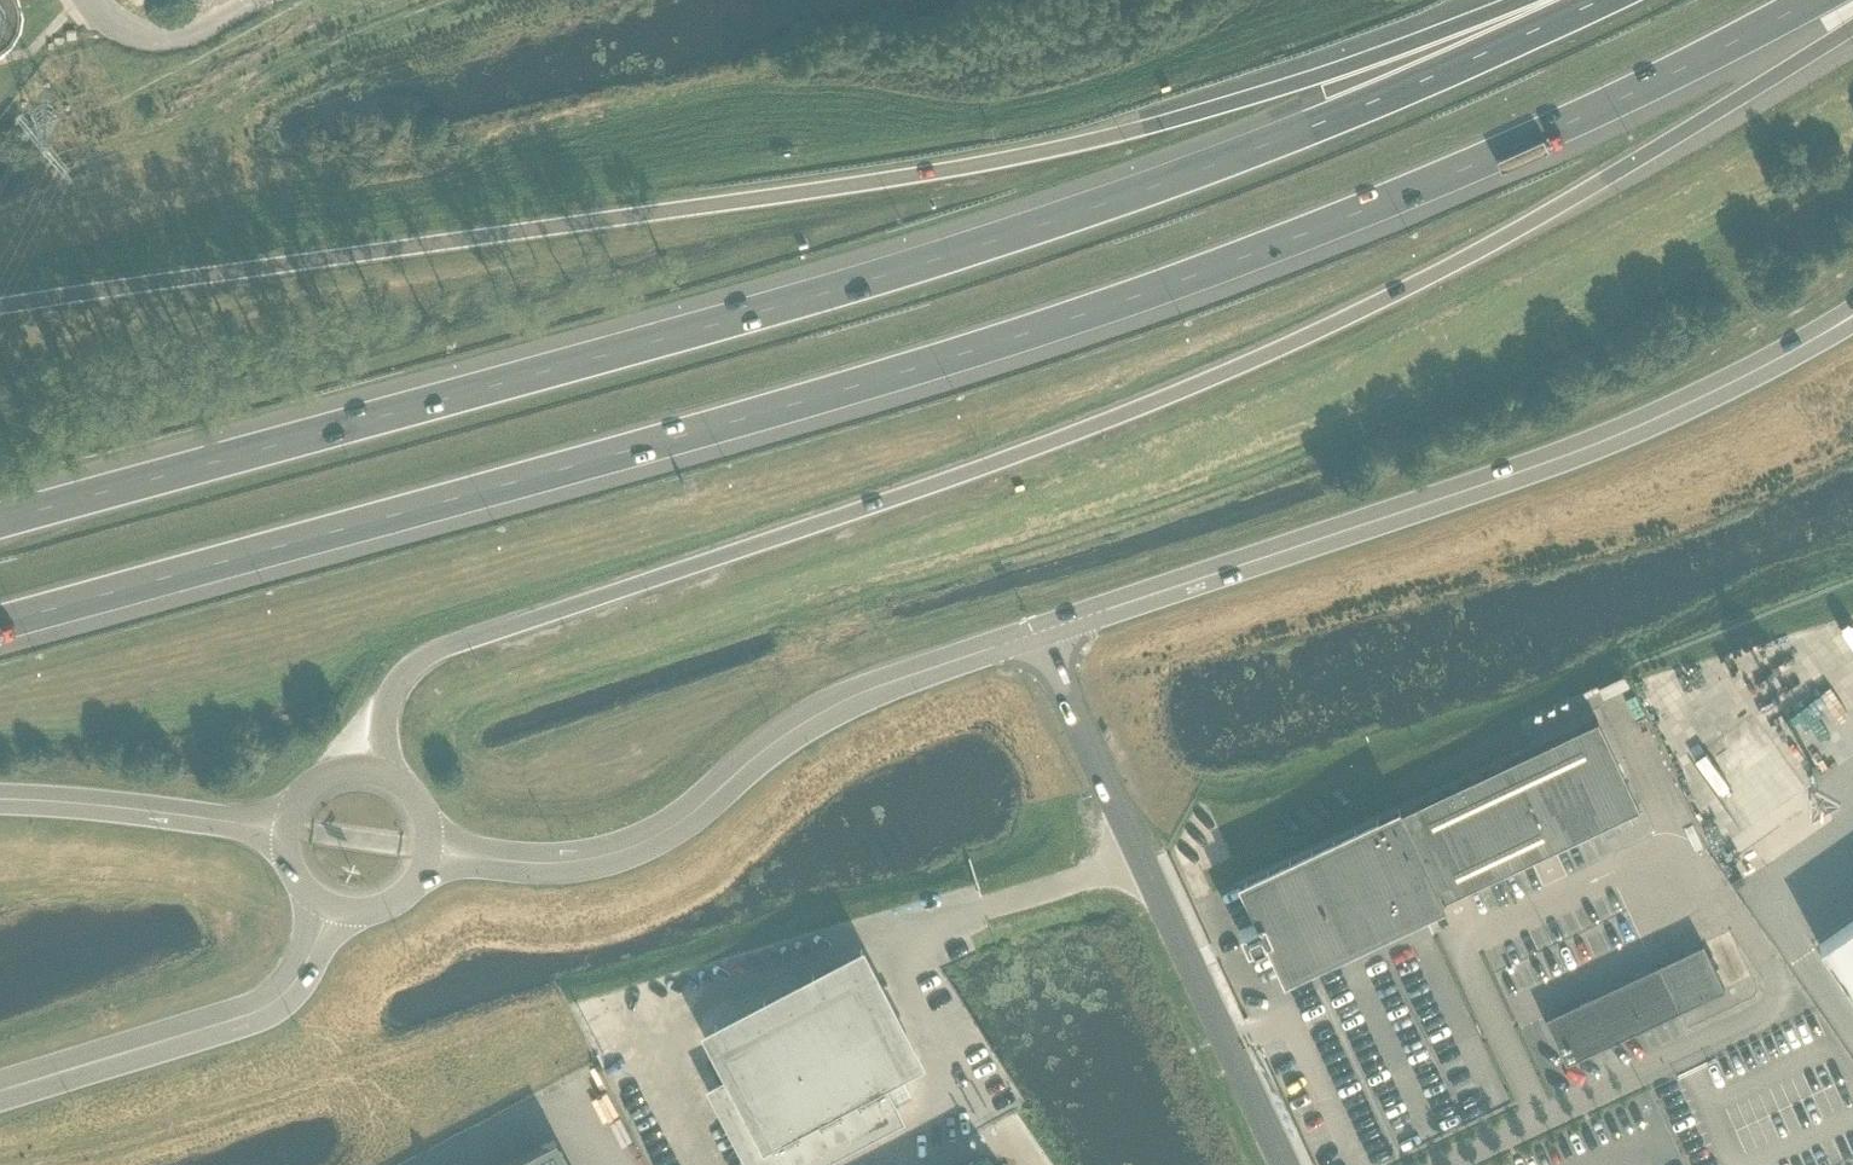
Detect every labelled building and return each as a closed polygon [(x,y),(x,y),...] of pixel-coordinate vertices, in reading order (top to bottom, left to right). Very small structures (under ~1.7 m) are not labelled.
[(1,59),(11,52),(17,47),(24,20),(18,3),(14,0),(0,0),(0,59),(1,59)] [(1611,821),(1640,807),(1598,718),(1245,883),(1262,920),(1240,930),(1248,947),(1270,937),(1287,973),(1382,928),(1385,935),(1395,930),(1392,923),(1601,826),(1604,832),(1614,827),(1611,821)] [(1819,943),(1852,992),(1852,919),(1819,943)] [(1658,964),(1679,1010),(1724,988),(1703,943),(1658,964)] [(1658,971),(1547,1020),(1566,1063),(1677,1011),(1658,971)] [(901,1066),(856,979),(726,1047),(742,1080),(720,1091),(759,1164),(790,1164),(895,1110),(878,1078),(901,1066)] [(531,1147),(498,1164),(540,1164),(531,1147)] [(968,1164),(992,1164),(986,1156),(968,1164)]
